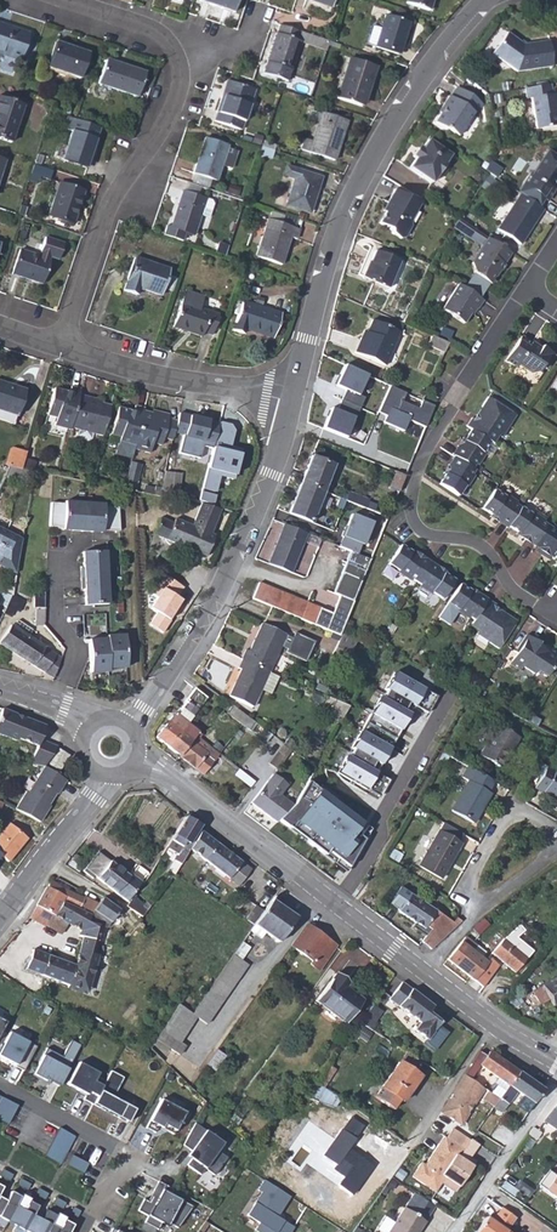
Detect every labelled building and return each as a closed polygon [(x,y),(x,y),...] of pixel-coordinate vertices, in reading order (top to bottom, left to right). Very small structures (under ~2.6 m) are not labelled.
[(199,1),(233,13),(237,0),(199,0),(199,1)] [(432,0),(407,0),(406,3),(429,11),(432,0)] [(384,16),(380,30),(374,47),(397,55),(407,24),(384,16)] [(21,60),(30,33),(0,23),(0,53),(21,60)] [(301,42),(304,43),(308,34),(281,25),(278,33),(276,33),(263,73),(288,81),(301,42)] [(365,44),(374,47),(380,30),(371,27),(365,44)] [(304,43),(326,50),(329,41),(308,34),(304,43)] [(508,37),(493,58),(518,74),(553,69),(548,43),(522,46),(508,37)] [(47,67),(81,78),(89,53),(56,42),(47,67)] [(336,98),(361,107),(375,67),(350,58),(336,98)] [(97,83),(137,96),(145,73),(122,65),(121,66),(105,61),(97,83)] [(225,97),(222,96),(217,113),(214,122),(241,130),(254,90),(230,82),(225,97)] [(457,134),(472,110),(475,112),(482,100),(456,84),(449,95),(446,93),(440,104),(443,106),(439,112),(432,122),(444,129),(446,127),(457,134)] [(534,128),(556,124),(556,116),(555,105),(555,104),(556,104),(556,94),(556,91),(551,92),(549,84),(524,89),(523,89),(524,98),(529,97),(534,128)] [(12,142),(24,105),(0,97),(0,138),(12,142)] [(300,150),(333,161),(346,121),(321,113),(312,141),(304,139),(300,150)] [(75,119),(69,117),(64,128),(73,132),(63,160),(86,168),(100,128),(75,119)] [(193,173),(216,181),(227,146),(205,138),(193,173)] [(451,153),(428,139),(421,148),(415,158),(409,168),(432,183),(437,174),(439,176),(445,175),(449,169),(448,164),(445,162),(451,153)] [(412,156),(415,158),(421,148),(419,146),(412,156)] [(236,152),(227,149),(221,166),(230,169),(236,152)] [(521,183),(546,200),(552,190),(551,189),(556,180),(556,158),(547,152),(531,176),(528,173),(521,183)] [(47,180),(51,169),(33,163),(29,175),(47,180)] [(286,205),(309,212),(320,179),(287,167),(285,174),(295,178),(286,205)] [(49,216),(70,223),(77,201),(81,202),(84,192),(60,183),(49,216)] [(420,205),(394,190),(386,203),(391,206),(386,214),(384,213),(378,223),(389,230),(390,234),(399,239),(403,238),(410,226),(409,222),(420,205)] [(193,235),(199,214),(204,201),(205,198),(182,191),(171,227),(166,225),(163,235),(167,236),(182,241),(185,232),(193,235)] [(517,242),(541,207),(519,193),(495,228),(517,242)] [(70,223),(74,224),(81,202),(77,201),(70,223)] [(199,214),(207,217),(212,204),(204,201),(199,214)] [(467,224),(457,218),(451,227),(461,234),(467,224)] [(256,256),(280,264),(290,237),(295,239),(299,229),(268,219),(256,256)] [(486,237),(467,224),(461,234),(480,246),(486,237)] [(472,272),(488,283),(509,252),(486,237),(480,246),(469,263),(472,272)] [(369,247),(358,272),(390,288),(403,262),(369,247)] [(12,274),(42,284),(50,260),(20,250),(12,274)] [(140,288),(161,295),(170,269),(135,257),(124,291),(137,295),(140,288)] [(457,282),(440,308),(461,323),(473,307),(476,309),(482,299),(457,282)] [(203,332),(211,335),(218,315),(200,309),(204,297),(185,291),(172,326),(201,336),(203,332)] [(245,329),(272,338),(280,315),(242,302),(232,330),(243,334),(245,329)] [(372,319),(366,331),(362,337),(359,336),(352,350),(384,364),(398,331),(372,319)] [(519,334),(503,359),(513,366),(516,363),(530,371),(536,371),(541,365),(544,367),(553,354),(539,345),(538,347),(519,334)] [(427,344),(443,352),(447,343),(431,336),(427,344)] [(370,394),(381,399),(385,390),(373,385),(372,387),(351,378),(340,402),(362,411),(370,394)] [(17,416),(26,390),(0,382),(0,411),(17,416)] [(68,431),(68,429),(77,396),(79,389),(68,387),(67,393),(51,389),(44,417),(54,419),(52,427),(68,431)] [(385,400),(404,409),(408,400),(389,392),(385,400)] [(362,411),(373,416),(381,399),(370,394),(362,411)] [(68,429),(77,431),(90,434),(101,437),(108,407),(99,405),(94,404),(95,401),(77,396),(68,429)] [(462,439),(451,457),(453,458),(442,475),(436,485),(453,496),(460,485),(468,474),(470,470),(469,468),(472,464),(479,453),(485,443),(491,446),(496,438),(499,439),(515,415),(486,397),(479,408),(481,410),(473,423),(470,420),(468,419),(463,427),(468,431),(462,439)] [(419,405),(430,412),(432,406),(421,401),(419,405)] [(401,448),(413,453),(430,412),(419,405),(401,448)] [(150,414),(142,412),(142,410),(133,407),(132,413),(116,409),(108,438),(117,441),(115,448),(147,456),(150,445),(160,447),(162,439),(171,441),(176,423),(166,421),(167,416),(157,413),(156,416),(150,414)] [(470,420),(473,423),(481,410),(479,408),(470,420)] [(183,444),(222,454),(228,428),(189,418),(183,444)] [(78,441),(85,443),(89,441),(90,434),(77,431),(76,437),(78,441)] [(449,456),(451,457),(462,439),(460,438),(449,456)] [(10,467),(21,469),(27,451),(15,448),(8,466),(10,467)] [(472,464),(474,465),(481,455),(479,453),(472,464)] [(311,457),(300,482),(322,491),(333,466),(311,457)] [(440,474),(442,475),(453,458),(451,457),(440,474)] [(21,469),(10,467),(7,475),(33,481),(34,472),(21,469)] [(387,487),(391,489),(397,492),(404,475),(394,471),(387,487)] [(171,479),(172,474),(164,472),(160,488),(159,490),(174,494),(178,481),(171,479)] [(460,485),(463,487),(470,475),(468,474),(460,485)] [(310,522),(322,491),(300,482),(287,514),(310,522)] [(153,486),(152,493),(158,494),(159,490),(160,488),(153,486)] [(556,561),(556,534),(550,529),(538,522),(526,513),(511,503),(500,496),(490,489),(477,508),(487,514),(504,525),(513,532),(532,544),(551,557),(556,561)] [(368,500),(347,492),(344,500),(365,508),(367,502),(368,500)] [(500,496),(511,503),(512,501),(501,494),(500,496)] [(335,507),(340,509),(344,500),(340,498),(339,498),(335,507)] [(103,504),(64,501),(64,504),(49,503),(47,526),(63,527),(72,528),(72,530),(92,531),(93,529),(102,529),(119,530),(117,507),(103,506),(103,504)] [(365,508),(373,512),(376,506),(367,502),(365,508)] [(210,534),(221,509),(202,503),(192,527),(174,519),(172,523),(161,519),(154,534),(166,539),(165,540),(206,556),(214,535),(210,534)] [(526,513),(538,522),(540,519),(527,511),(526,513)] [(349,551),(358,554),(362,544),(364,545),(374,521),(352,512),(340,546),(349,551)] [(485,517),(502,528),(504,525),(487,514),(485,517)] [(267,561),(284,523),(273,519),(257,557),(267,561)] [(293,572),(309,532),(285,522),(269,562),(293,572)] [(15,574),(22,539),(0,528),(0,566),(15,574)] [(512,535),(530,547),(532,544),(513,532),(512,535)] [(530,547),(549,559),(551,557),(532,544),(530,547)] [(430,594),(439,599),(451,581),(441,575),(425,564),(406,552),(397,546),(385,565),(395,571),(408,579),(417,585),(430,594)] [(406,552),(425,564),(426,562),(407,549),(406,552)] [(105,551),(82,552),(82,568),(80,568),(80,578),(106,577),(105,551)] [(358,554),(349,551),(332,593),(338,595),(330,613),(262,583),(255,598),(337,636),(339,630),(351,601),(369,559),(358,554)] [(425,564),(441,575),(442,573),(426,562),(425,564)] [(394,573),(407,581),(408,579),(395,571),(394,573)] [(84,588),(85,605),(108,603),(106,577),(80,578),(81,589),(84,588)] [(416,587),(428,596),(430,594),(417,585),(416,587)] [(465,627),(476,634),(488,643),(486,645),(496,651),(515,623),(503,615),(502,617),(489,609),(490,607),(491,605),(483,599),(482,602),(466,591),(456,585),(444,603),(455,610),(465,617),(470,620),(465,627)] [(466,591),(482,602),(483,599),(467,589),(466,591)] [(34,592),(33,607),(42,608),(44,592),(34,592)] [(19,612),(25,601),(11,595),(3,614),(10,617),(14,610),(19,612)] [(489,609),(502,617),(503,615),(490,607),(489,609)] [(453,612),(463,619),(465,617),(455,610),(453,612)] [(13,627),(27,637),(31,631),(17,622),(13,627)] [(285,634),(262,624),(251,647),(249,651),(244,650),(241,658),(268,670),(279,646),(286,649),(285,652),(304,661),(314,641),(294,632),(292,638),(285,634)] [(53,678),(61,659),(27,637),(13,627),(10,626),(0,640),(0,645),(53,678)] [(544,675),(550,665),(550,661),(556,650),(545,642),(544,643),(542,646),(536,642),(537,639),(525,631),(517,642),(513,648),(514,649),(516,650),(511,657),(508,661),(509,661),(517,667),(520,663),(532,671),(534,668),(544,675)] [(344,667),(358,639),(342,632),(340,637),(329,659),(344,667)] [(125,633),(106,634),(106,637),(109,667),(127,666),(125,640),(125,633)] [(474,637),(486,645),(488,643),(476,634),(474,637)] [(109,667),(106,637),(88,639),(91,672),(109,670),(109,667)] [(259,688),(268,670),(241,658),(237,666),(241,669),(229,696),(251,707),(259,688)] [(278,675),(268,670),(259,688),(269,693),(278,675)] [(396,671),(386,689),(415,706),(425,688),(396,671)] [(154,737),(163,744),(176,729),(179,731),(186,723),(189,719),(206,698),(193,688),(183,702),(184,703),(176,715),(172,713),(154,737)] [(339,717),(345,704),(324,695),(319,707),(339,717)] [(381,696),(371,714),(400,731),(411,713),(381,696)] [(339,717),(342,718),(348,706),(345,704),(339,717)] [(247,730),(253,722),(231,706),(226,714),(247,730)] [(26,765),(43,768),(53,751),(36,744),(42,730),(0,711),(0,738),(12,743),(14,740),(33,749),(26,765)] [(186,723),(197,731),(200,728),(189,719),(186,723)] [(197,731),(186,723),(179,731),(176,729),(163,744),(178,756),(194,735),(197,731)] [(496,725),(479,756),(501,769),(517,738),(496,725)] [(271,748),(278,740),(263,729),(257,738),(271,748)] [(362,730),(351,747),(381,764),(391,747),(362,730)] [(201,774),(218,753),(194,735),(178,756),(201,774)] [(275,769),(277,767),(291,750),(282,744),(267,763),(275,769)] [(277,767),(283,771),(297,754),(291,750),(277,767)] [(348,755),(338,772),(367,790),(377,772),(348,755)] [(537,771),(542,774),(546,767),(541,764),(537,771)] [(462,770),(471,776),(474,771),(465,765),(462,770)] [(546,767),(542,774),(534,788),(555,800),(556,801),(556,773),(546,767)] [(23,792),(10,809),(35,821),(42,813),(40,812),(54,794),(55,795),(65,782),(43,768),(25,794),(23,792)] [(233,775),(249,787),(253,781),(238,769),(233,775)] [(487,792),(493,781),(474,771),(471,776),(451,811),(472,823),(489,794),(487,792)] [(250,803),(274,823),(291,804),(279,795),(288,783),(280,778),(279,780),(271,775),(264,784),(250,803)] [(532,791),(525,786),(521,793),(528,797),(532,791)] [(319,790),(293,828),(326,853),(330,848),(343,857),(355,839),(353,838),(363,821),(319,790)] [(199,828),(185,819),(162,856),(163,856),(173,863),(168,872),(174,876),(189,852),(198,837),(196,835),(199,828)] [(462,834),(442,822),(417,866),(440,879),(461,843),(458,842),(462,834)] [(2,856),(8,861),(27,840),(10,823),(0,834),(0,854),(2,856)] [(251,872),(200,834),(198,837),(189,852),(238,887),(251,872)] [(106,886),(124,903),(125,903),(141,883),(129,874),(127,876),(96,854),(82,874),(91,880),(94,877),(106,886)] [(173,863),(163,856),(158,863),(169,870),(173,863)] [(62,904),(90,917),(93,911),(98,904),(86,899),(84,901),(52,886),(49,889),(48,888),(36,907),(49,915),(54,917),(62,904)] [(398,910),(397,912),(414,923),(412,927),(425,936),(421,941),(430,949),(456,926),(399,887),(388,903),(398,910)] [(126,906),(141,918),(149,908),(144,905),(133,897),(127,905),(126,906)] [(107,929),(118,911),(102,900),(98,904),(93,911),(90,917),(86,924),(100,927),(107,929)] [(262,912),(252,925),(248,930),(258,938),(262,934),(275,944),(294,919),(270,901),(262,912)] [(91,982),(98,957),(93,955),(96,942),(99,931),(100,927),(86,924),(90,917),(62,904),(54,917),(49,915),(44,925),(62,935),(68,925),(82,933),(78,938),(83,940),(73,968),(32,952),(27,964),(43,971),(41,976),(68,988),(67,990),(81,995),(82,993),(87,981),(91,982)] [(252,925),(262,912),(254,906),(244,919),(252,925)] [(30,917),(44,925),(49,915),(36,907),(30,917)] [(471,929),(477,935),(488,924),(487,923),(493,918),(490,914),(484,919),(483,918),(471,929)] [(523,931),(517,924),(507,934),(490,953),(513,972),(525,958),(523,956),(529,950),(517,940),(512,946),(510,944),(523,931)] [(334,949),(306,928),(291,949),(311,964),(309,968),(317,973),(334,949)] [(464,937),(446,960),(480,986),(491,969),(479,959),(471,952),(475,946),(464,937)] [(247,950),(239,944),(192,1014),(179,1005),(155,1041),(156,1041),(177,1055),(184,1045),(180,1042),(196,1017),(206,1024),(244,967),(239,963),(247,950)] [(471,952),(479,959),(483,953),(475,946),(471,952)] [(336,975),(315,1003),(345,1025),(361,1003),(344,990),(347,984),(336,975)] [(556,1004),(556,977),(532,992),(539,1004),(541,1003),(542,1005),(542,1006),(543,1007),(544,1008),(546,1008),(547,1008),(548,1007),(550,1004),(552,1007),(556,1004)] [(86,994),(91,982),(87,981),(82,993),(86,994)] [(401,985),(388,1001),(418,1024),(414,1030),(426,1040),(438,1022),(426,1013),(431,1007),(401,985)] [(380,1012),(370,1006),(358,1023),(368,1030),(380,1012)] [(35,1046),(8,1032),(1,1045),(0,1044),(0,1057),(14,1065),(14,1066),(22,1070),(35,1046)] [(47,1044),(33,1071),(45,1077),(44,1079),(57,1086),(81,1041),(72,1036),(63,1052),(47,1044)] [(212,1073),(223,1058),(215,1052),(204,1067),(212,1073)] [(477,1052),(461,1074),(468,1080),(477,1066),(494,1079),(504,1087),(515,1073),(487,1052),(484,1056),(477,1052)] [(82,1099),(125,1121),(132,1108),(111,1097),(121,1077),(109,1070),(103,1082),(95,1077),(97,1073),(77,1062),(65,1084),(85,1094),(82,1099)] [(418,1078),(397,1063),(373,1097),(391,1109),(398,1099),(401,1102),(418,1078)] [(334,1071),(329,1066),(315,1082),(321,1087),(334,1071)] [(539,1091),(515,1073),(504,1087),(494,1102),(492,1105),(495,1107),(497,1105),(502,1108),(514,1091),(530,1103),(539,1091)] [(454,1125),(479,1089),(478,1089),(468,1080),(461,1074),(435,1111),(454,1125)] [(504,1087),(494,1079),(489,1086),(491,1088),(486,1095),(494,1102),(504,1087)] [(481,1111),(485,1114),(492,1105),(494,1102),(483,1093),(478,1102),(484,1107),(481,1111)] [(1,1097),(0,1098),(0,1109),(11,1115),(17,1105),(1,1097)] [(175,1133),(186,1110),(161,1098),(149,1121),(175,1133)] [(543,1120),(556,1131),(556,1101),(543,1120)] [(0,1109),(0,1121),(6,1124),(11,1115),(0,1109)] [(337,1117),(306,1160),(325,1175),(346,1146),(352,1149),(362,1136),(337,1117)] [(221,1138),(193,1123),(181,1145),(190,1150),(187,1155),(192,1158),(188,1164),(203,1172),(206,1166),(216,1171),(227,1152),(216,1146),(221,1138)] [(74,1136),(58,1127),(53,1137),(69,1146),(74,1136)] [(439,1136),(461,1150),(466,1142),(445,1128),(439,1136)] [(531,1128),(526,1134),(535,1140),(540,1133),(531,1128)] [(433,1182),(447,1191),(470,1158),(462,1153),(456,1156),(450,1152),(454,1147),(437,1135),(418,1164),(414,1161),(404,1175),(427,1191),(433,1182)] [(69,1146),(53,1137),(48,1146),(64,1155),(69,1146)] [(64,1155),(48,1146),(43,1156),(59,1164),(64,1155)] [(86,1163),(71,1155),(66,1165),(81,1173),(86,1163)] [(8,1173),(3,1170),(0,1176),(9,1181),(12,1175),(8,1173)] [(26,1183),(20,1180),(18,1185),(27,1190),(30,1184),(26,1183)] [(291,1193),(266,1180),(247,1214),(259,1221),(255,1229),(260,1231),(291,1231),(295,1225),(278,1216),(291,1193)] [(168,1223),(177,1227),(189,1204),(171,1194),(174,1189),(157,1181),(152,1190),(154,1191),(148,1202),(143,1199),(137,1210),(147,1216),(144,1221),(158,1228),(160,1223),(167,1226),(168,1223)] [(43,1192),(38,1189),(35,1195),(44,1200),(47,1194),(43,1192)] [(0,1198),(0,1225),(3,1227),(6,1221),(14,1205),(19,1196),(10,1191),(5,1201),(0,1198)] [(406,1204),(411,1208),(418,1197),(413,1193),(406,1204)] [(402,1209),(423,1222),(433,1207),(418,1197),(411,1208),(406,1204),(402,1209)] [(65,1203),(56,1198),(53,1204),(62,1209),(65,1203)] [(14,1205),(6,1221),(14,1226),(11,1231),(13,1231),(23,1231),(32,1215),(37,1205),(27,1201),(22,1210),(14,1205)] [(495,1214),(488,1219),(492,1222),(502,1209),(500,1207),(495,1214)] [(79,1211),(73,1208),(70,1213),(76,1216),(79,1211)] [(423,1222),(402,1209),(389,1231),(417,1231),(423,1222)] [(502,1209),(492,1222),(488,1219),(485,1217),(475,1231),(505,1231),(515,1218),(502,1209)] [(32,1215),(23,1231),(26,1231),(45,1231),(49,1224),(54,1215),(45,1210),(40,1219),(32,1215)] [(49,1224),(45,1231),(68,1231),(72,1224),(63,1219),(58,1229),(49,1224)] [(158,1228),(144,1221),(144,1222),(157,1229),(158,1228)]
